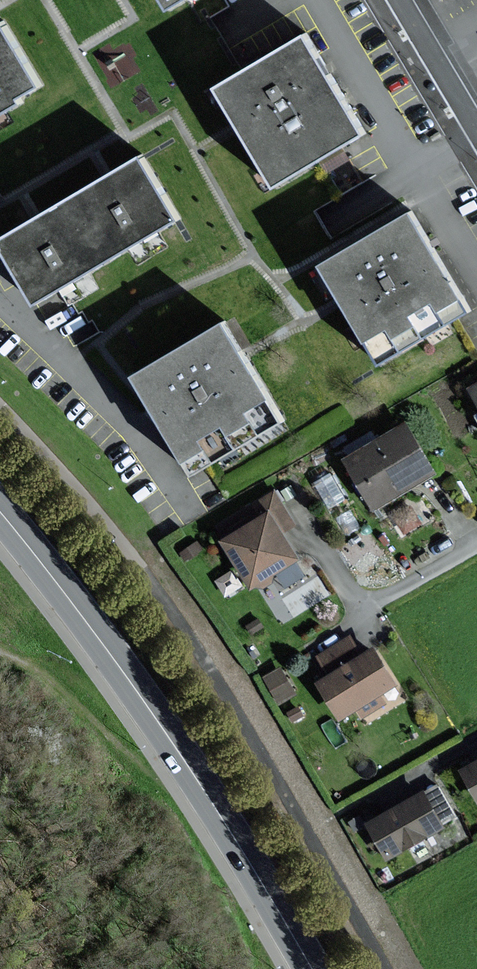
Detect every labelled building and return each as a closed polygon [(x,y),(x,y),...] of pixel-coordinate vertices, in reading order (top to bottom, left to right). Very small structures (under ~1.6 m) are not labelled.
[(2,20),(0,21),(0,107),(41,83),(2,20)] [(315,56),(303,35),(243,71),(213,89),(238,129),(272,187),(361,134),(315,56)] [(180,217),(143,155),(108,176),(37,219),(2,240),(39,301),(180,217)] [(468,310),(406,208),(315,263),(339,303),(377,365),(468,310)] [(242,359),(222,324),(136,373),(194,474),(216,461),(280,424),(242,359)] [(467,388),(476,407),(476,382),(467,388)] [(435,478),(405,426),(347,460),(377,512),(435,478)] [(295,528),(275,493),(218,526),(254,589),(299,562),(283,535),(295,528)] [(397,688),(374,650),(361,658),(349,639),(315,659),(326,676),(316,682),(341,722),(397,688)] [(460,770),(476,805),(476,762),(460,770)] [(447,832),(427,792),(365,823),(384,862),(447,832)]
